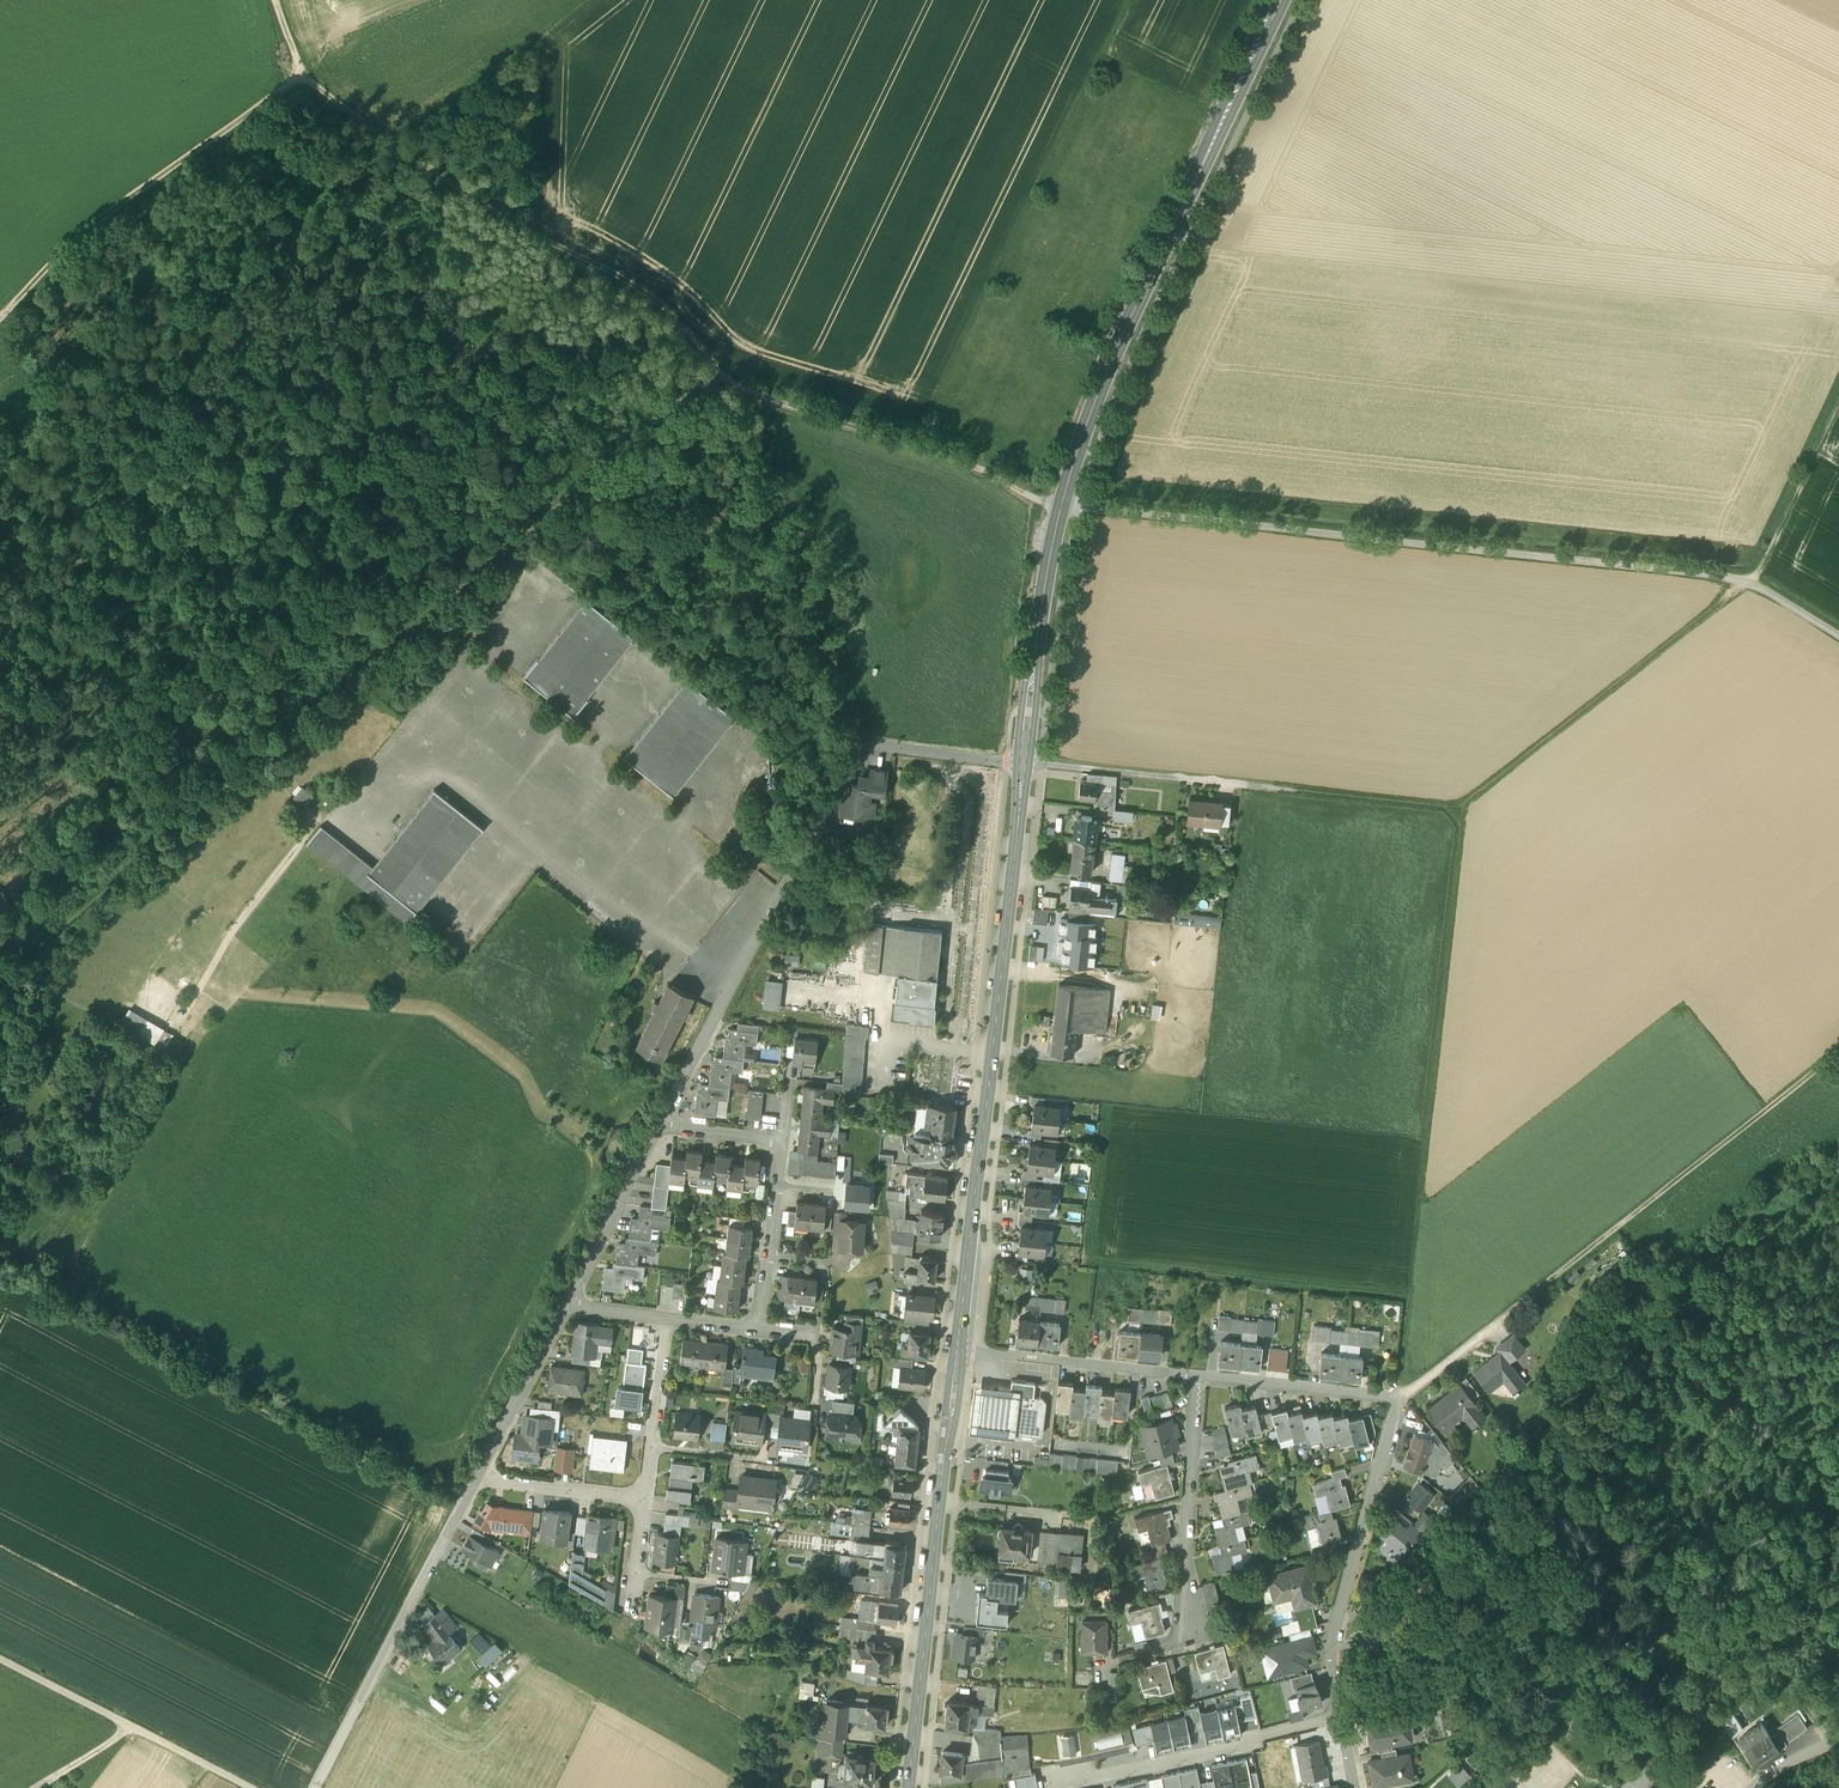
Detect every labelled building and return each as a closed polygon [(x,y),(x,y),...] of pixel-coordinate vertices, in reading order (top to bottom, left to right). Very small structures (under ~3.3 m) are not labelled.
[(585,601),(539,659),(538,659),(525,677),(524,676),(523,677),(573,717),(574,716),(574,715),(587,698),(634,640),(635,640),(636,639),(586,599),(585,600),(585,601)] [(686,681),(625,757),(625,756),(624,757),(674,797),(675,796),(674,795),(735,720),(736,719),(686,679),(685,680),(686,681)] [(870,777),(859,775),(858,785),(856,799),(855,812),(873,814),(875,802),(868,801),(869,792),(885,794),(888,772),(871,770),(870,777)] [(1101,775),(1088,773),(1086,782),(1097,784),(1101,784),(1101,775)] [(1096,790),(1116,792),(1117,776),(1101,775),(1101,784),(1097,784),(1096,790)] [(1086,782),(1080,782),(1078,799),(1094,801),(1095,801),(1096,790),(1097,784),(1086,782)] [(858,785),(851,784),(849,798),(856,799),(858,785)] [(314,795),(303,786),(294,797),(305,806),(314,795)] [(373,867),(321,825),(307,842),(408,923),(417,912),(417,913),(418,911),(417,911),(483,829),(483,830),(484,829),(434,789),(433,790),(434,791),(373,867)] [(1116,792),(1096,790),(1095,801),(1094,801),(1094,807),(1114,809),(1116,792)] [(849,798),(842,797),(839,820),(854,822),(855,812),(856,799),(849,798)] [(1217,803),(1189,800),(1187,821),(1215,824),(1217,803)] [(1230,804),(1221,803),(1219,824),(1228,825),(1230,804)] [(1133,811),(1114,809),(1113,818),(1132,820),(1133,811)] [(1092,816),(1081,815),(1081,818),(1076,817),(1074,838),(1094,840),(1096,820),(1092,819),(1092,816)] [(1094,840),(1074,838),(1072,854),(1092,856),(1094,840)] [(1092,856),(1072,854),(1071,870),(1077,871),(1076,874),(1082,874),(1082,872),(1090,873),(1092,856)] [(1120,855),(1112,854),(1109,879),(1122,881),(1123,873),(1122,873),(1118,873),(1119,869),(1120,855)] [(1101,882),(1070,878),(1069,885),(1100,889),(1101,882)] [(1100,889),(1069,885),(1068,895),(1071,895),(1069,913),(1088,915),(1088,909),(1115,912),(1117,898),(1113,898),(1113,897),(1109,896),(1108,897),(1107,897),(1107,895),(1105,895),(1105,897),(1104,897),(1104,896),(1100,896),(1099,897),(1100,889)] [(1133,886),(1123,885),(1122,892),(1132,893),(1133,886)] [(1050,895),(1043,895),(1041,909),(1048,910),(1050,895)] [(1057,896),(1050,895),(1048,910),(1055,910),(1057,896)] [(1033,923),(1040,924),(1041,910),(1034,909),(1033,923)] [(1040,924),(1047,925),(1048,911),(1041,910),(1040,924)] [(1221,918),(1174,912),(1173,923),(1194,926),(1220,929),(1221,918)] [(1087,924),(1088,915),(1069,913),(1068,920),(1061,919),(1059,933),(1065,934),(1094,937),(1096,924),(1087,924)] [(884,925),(869,923),(864,971),(879,972),(884,925)] [(942,931),(884,925),(879,972),(898,974),(937,978),(942,931)] [(1058,942),(1058,948),(1095,952),(1096,937),(1094,937),(1065,934),(1064,943),(1058,942)] [(1137,951),(1137,937),(1127,937),(1127,951),(1137,951)] [(1029,959),(1036,960),(1038,946),(1030,945),(1029,959)] [(1044,947),(1038,946),(1036,960),(1042,961),(1044,947)] [(1093,967),(1095,952),(1058,948),(1057,953),(1063,954),(1062,963),(1093,967)] [(781,964),(798,965),(799,954),(782,953),(781,964)] [(937,978),(898,974),(895,1001),(913,1003),(934,1005),(937,978)] [(781,982),(767,980),(764,1006),(778,1008),(781,982)] [(668,983),(658,1002),(655,1000),(652,1007),(655,1009),(636,1046),(662,1059),(694,996),(668,983)] [(1108,990),(1058,984),(1053,1026),(1076,1028),(1103,1031),(1108,990)] [(913,1003),(895,1001),(894,1014),(932,1018),(934,1005),(913,1003)] [(120,1019),(155,1039),(163,1025),(128,1005),(120,1019)] [(752,1024),(738,1023),(737,1029),(751,1031),(752,1024)] [(847,1023),(846,1036),(867,1039),(869,1039),(871,1026),(847,1023)] [(1076,1028),(1053,1026),(1050,1052),(1073,1055),(1076,1028)] [(158,1036),(163,1040),(169,1032),(164,1028),(158,1036)] [(737,1029),(729,1028),(728,1040),(725,1040),(723,1057),(743,1060),(745,1043),(756,1044),(758,1032),(751,1031),(737,1029)] [(796,1037),(797,1029),(789,1028),(787,1044),(794,1045),(794,1037),(796,1037)] [(846,1036),(842,1093),(863,1094),(867,1039),(846,1036)] [(796,1037),(794,1037),(794,1045),(791,1065),(814,1067),(817,1039),(796,1037)] [(723,1057),(715,1056),(714,1068),(711,1067),(709,1084),(708,1085),(729,1087),(731,1071),(742,1072),(743,1060),(723,1057)] [(842,1083),(827,1081),(826,1088),(834,1089),(834,1090),(841,1090),(842,1083)] [(729,1087),(708,1085),(709,1084),(701,1083),(699,1095),(696,1095),(694,1113),(715,1115),(717,1098),(728,1099),(729,1087)] [(826,1088),(805,1086),(801,1118),(821,1120),(823,1102),(833,1103),(834,1090),(834,1089),(826,1088)] [(763,1091),(749,1090),(749,1097),(762,1098),(763,1091)] [(1045,1098),(1031,1096),(1030,1103),(1034,1104),(1044,1105),(1045,1098)] [(762,1098),(749,1097),(748,1104),(761,1105),(762,1098)] [(955,1107),(927,1103),(925,1118),(953,1121),(955,1107)] [(761,1105),(748,1104),(747,1110),(747,1111),(761,1112),(761,1105)] [(1044,1105),(1034,1104),(1032,1117),(1058,1120),(1060,1107),(1044,1105)] [(761,1112),(747,1111),(747,1110),(745,1110),(744,1117),(760,1119),(761,1112)] [(1058,1120),(1032,1117),(1031,1130),(1041,1131),(1057,1133),(1058,1120)] [(821,1120),(801,1118),(797,1150),(801,1151),(817,1152),(819,1134),(829,1135),(831,1121),(821,1120)] [(953,1121),(925,1118),(924,1126),(931,1127),(930,1133),(952,1135),(953,1121)] [(1031,1130),(1028,1130),(1027,1137),(1040,1138),(1041,1131),(1031,1130)] [(930,1133),(914,1131),(914,1139),(910,1139),(908,1141),(907,1145),(909,1147),(912,1148),(911,1158),(948,1162),(949,1154),(952,1155),(955,1152),(955,1148),(953,1145),(950,1145),(952,1135),(930,1133)] [(1055,1147),(1029,1144),(1028,1157),(1054,1160),(1055,1147)] [(702,1152),(687,1150),(686,1157),(684,1174),(685,1174),(698,1176),(699,1176),(701,1159),(702,1152)] [(817,1152),(801,1151),(800,1158),(808,1159),(815,1159),(816,1159),(817,1152)] [(731,1155),(716,1153),(715,1161),(713,1178),(714,1178),(727,1179),(728,1179),(730,1162),(731,1155)] [(893,1156),(880,1154),(879,1162),(892,1163),(893,1156)] [(686,1157),(671,1155),(670,1165),(668,1179),(669,1180),(684,1181),(685,1174),(684,1174),(686,1157)] [(760,1159),(745,1157),(744,1164),(745,1164),(742,1181),(743,1181),(757,1183),(760,1159)] [(1054,1160),(1028,1157),(1026,1170),(1037,1172),(1053,1173),(1054,1160)] [(808,1159),(800,1158),(799,1173),(806,1174),(808,1159)] [(701,1159),(699,1176),(698,1176),(697,1183),(713,1185),(714,1178),(713,1178),(715,1161),(701,1159)] [(815,1159),(808,1159),(806,1174),(813,1175),(815,1159)] [(816,1159),(815,1159),(813,1175),(820,1175),(822,1160),(816,1159)] [(829,1161),(822,1160),(820,1175),(827,1176),(829,1161)] [(836,1162),(829,1161),(827,1176),(835,1177),(836,1162)] [(730,1162),(728,1179),(727,1179),(726,1187),(742,1188),(743,1181),(742,1181),(745,1164),(744,1164),(730,1162)] [(663,1165),(657,1164),(655,1178),(662,1179),(663,1165)] [(670,1165),(663,1165),(662,1179),(668,1179),(670,1165)] [(1037,1172),(1026,1170),(1023,1170),(1023,1177),(1036,1179),(1037,1172)] [(847,1185),(860,1186),(861,1173),(844,1172),(843,1185),(847,1185)] [(948,1177),(907,1173),(905,1186),(910,1186),(909,1194),(945,1198),(948,1177)] [(1036,1179),(1023,1177),(1022,1184),(1025,1185),(1035,1186),(1036,1179)] [(662,1179),(655,1178),(654,1185),(668,1187),(669,1180),(668,1179),(662,1179)] [(668,1187),(654,1185),(653,1192),(667,1194),(668,1187)] [(846,1205),(868,1207),(869,1187),(860,1186),(847,1185),(846,1205)] [(1035,1186),(1025,1185),(1023,1198),(1050,1201),(1051,1188),(1035,1186)] [(907,1193),(886,1191),(886,1199),(888,1199),(906,1201),(907,1193)] [(667,1194),(653,1192),(652,1199),(666,1201),(667,1194)] [(1050,1201),(1023,1198),(1022,1211),(1032,1212),(1048,1214),(1050,1201)] [(666,1201),(652,1199),(651,1206),(665,1208),(666,1201)] [(906,1201),(888,1199),(888,1207),(889,1207),(905,1208),(906,1201)] [(811,1202),(797,1201),(796,1210),(794,1224),(809,1226),(811,1202)] [(826,1204),(811,1202),(809,1226),(823,1227),(825,1211),(826,1204)] [(651,1206),(640,1205),(639,1212),(664,1215),(665,1208),(651,1206)] [(905,1208),(889,1207),(890,1229),(904,1231),(906,1219),(904,1218),(905,1208)] [(796,1210),(789,1209),(787,1224),(794,1224),(796,1210)] [(943,1212),(921,1210),(918,1233),(940,1236),(943,1212)] [(832,1212),(825,1211),(823,1227),(830,1228),(832,1212)] [(846,1213),(832,1211),(831,1232),(841,1232),(841,1221),(846,1221),(846,1213)] [(1022,1211),(1019,1211),(1018,1218),(1032,1219),(1032,1212),(1022,1211)] [(664,1215),(639,1212),(638,1220),(631,1219),(628,1237),(650,1240),(651,1227),(669,1229),(670,1216),(664,1215)] [(745,1218),(730,1216),(729,1223),(744,1225),(745,1218)] [(1032,1219),(1018,1218),(1017,1225),(1020,1225),(1031,1226),(1032,1219)] [(846,1221),(841,1221),(841,1232),(840,1246),(862,1247),(864,1222),(846,1221)] [(744,1225),(729,1223),(727,1237),(750,1240),(752,1226),(744,1225)] [(1031,1226),(1020,1225),(1019,1238),(1045,1241),(1047,1228),(1031,1226)] [(904,1231),(890,1229),(891,1243),(913,1245),(914,1232),(904,1231)] [(628,1237),(626,1237),(625,1244),(618,1243),(615,1262),(637,1265),(637,1264),(638,1252),(656,1254),(657,1241),(650,1240),(628,1237)] [(750,1240),(727,1237),(725,1251),(746,1254),(749,1254),(750,1240)] [(1045,1241),(1019,1238),(1018,1251),(1027,1252),(1044,1254),(1045,1241)] [(913,1245),(891,1243),(892,1252),(912,1254),(913,1245)] [(746,1254),(725,1251),(723,1250),(721,1264),(745,1267),(746,1254)] [(1018,1251),(1015,1251),(1015,1258),(1027,1259),(1027,1252),(1018,1251)] [(929,1255),(920,1254),(918,1270),(917,1276),(918,1276),(934,1278),(935,1268),(938,1266),(938,1263),(936,1260),(936,1259),(929,1258),(929,1255)] [(637,1265),(615,1262),(613,1261),(612,1269),(605,1268),(602,1287),(624,1290),(626,1276),(643,1278),(645,1265),(637,1264),(637,1265)] [(745,1267),(721,1264),(719,1278),(741,1281),(740,1281),(743,1281),(745,1267)] [(1019,1276),(1031,1278),(1032,1268),(1021,1266),(1019,1276)] [(918,1270),(905,1268),(904,1277),(917,1278),(918,1276),(917,1276),(918,1270)] [(802,1275),(788,1273),(787,1282),(785,1296),(800,1298),(802,1275)] [(817,1276),(802,1275),(800,1298),(814,1300),(816,1283),(817,1276)] [(741,1281),(719,1278),(717,1277),(715,1291),(739,1294),(740,1281),(741,1281)] [(680,1282),(673,1281),(673,1285),(671,1296),(678,1297),(680,1282)] [(787,1282),(780,1281),(778,1295),(785,1296),(787,1282)] [(687,1283),(680,1282),(678,1297),(686,1297),(687,1283)] [(823,1283),(816,1283),(814,1300),(821,1300),(823,1283)] [(673,1285),(666,1284),(664,1300),(671,1301),(671,1296),(673,1285)] [(739,1294),(715,1291),(713,1306),(737,1309),(739,1294)] [(933,1295),(908,1293),(907,1302),(905,1304),(904,1308),(906,1312),(927,1314),(931,1314),(933,1295)] [(1042,1297),(1028,1295),(1026,1307),(1027,1307),(1041,1309),(1042,1296),(1042,1297)] [(1056,1298),(1042,1297),(1042,1296),(1041,1309),(1054,1310),(1054,1311),(1055,1311),(1056,1298)] [(1065,1299),(1056,1298),(1055,1311),(1064,1312),(1065,1299)] [(1143,1308),(1129,1307),(1129,1306),(1127,1319),(1128,1319),(1142,1320),(1143,1308)] [(1157,1308),(1157,1310),(1143,1308),(1142,1320),(1155,1322),(1163,1323),(1164,1309),(1157,1308)] [(1172,1310),(1164,1309),(1163,1323),(1171,1324),(1172,1310)] [(927,1314),(906,1312),(906,1319),(926,1321),(927,1314)] [(862,1315),(847,1313),(846,1321),(860,1323),(862,1323),(862,1315)] [(1230,1316),(1219,1315),(1217,1329),(1229,1330),(1230,1318),(1230,1316)] [(1039,1320),(1019,1318),(1019,1317),(1016,1340),(1017,1340),(1037,1342),(1037,1343),(1040,1320),(1039,1320)] [(1243,1319),(1230,1318),(1229,1330),(1242,1331),(1244,1319),(1243,1319)] [(1257,1321),(1244,1319),(1242,1331),(1256,1333),(1257,1321)] [(1275,1320),(1258,1319),(1257,1321),(1256,1333),(1257,1333),(1273,1335),(1275,1320)] [(1059,1323),(1040,1320),(1037,1343),(1037,1342),(1057,1344),(1057,1345),(1058,1345),(1060,1322),(1059,1322),(1059,1323)] [(599,1323),(576,1321),(572,1353),(592,1355),(595,1355),(596,1342),(610,1344),(612,1327),(598,1326),(599,1323)] [(860,1323),(846,1321),(845,1327),(834,1326),(832,1347),(852,1350),(854,1337),(858,1338),(860,1323)] [(1330,1326),(1314,1325),(1312,1339),(1329,1341),(1330,1326)] [(1344,1331),(1331,1329),(1331,1327),(1330,1326),(1329,1341),(1343,1342),(1344,1330),(1344,1331)] [(929,1332),(910,1329),(909,1338),(906,1338),(906,1341),(902,1340),(901,1349),(927,1352),(929,1332)] [(1140,1332),(1120,1330),(1120,1329),(1117,1352),(1118,1352),(1118,1351),(1137,1353),(1137,1354),(1138,1354),(1140,1331),(1140,1332)] [(1358,1332),(1345,1331),(1345,1330),(1344,1330),(1343,1342),(1357,1344),(1359,1332),(1358,1332)] [(1160,1334),(1140,1332),(1141,1331),(1140,1331),(1138,1354),(1138,1353),(1158,1356),(1159,1356),(1161,1334),(1160,1334)] [(1372,1333),(1359,1332),(1357,1344),(1371,1346),(1372,1333)] [(1372,1333),(1371,1346),(1378,1346),(1380,1334),(1372,1333)] [(1524,1348),(1513,1334),(1502,1342),(1513,1356),(1524,1348)] [(705,1340),(683,1338),(680,1361),(699,1364),(702,1364),(705,1340)] [(728,1343),(705,1340),(702,1364),(724,1367),(725,1367),(725,1366),(728,1343)] [(1241,1343),(1221,1341),(1221,1340),(1220,1340),(1218,1363),(1219,1363),(1219,1362),(1238,1365),(1239,1365),(1241,1343)] [(1513,1356),(1502,1342),(1496,1347),(1501,1353),(1501,1352),(1508,1360),(1513,1356)] [(1261,1345),(1241,1343),(1242,1343),(1241,1343),(1239,1365),(1259,1367),(1262,1345),(1261,1345)] [(776,1354),(756,1351),(757,1346),(743,1345),(740,1366),(740,1371),(741,1371),(774,1375),(776,1354)] [(627,1361),(641,1363),(643,1349),(629,1347),(627,1361)] [(1341,1354),(1322,1352),(1322,1351),(1321,1351),(1319,1374),(1339,1376),(1342,1354),(1341,1354)] [(1501,1353),(1490,1360),(1489,1359),(1473,1372),(1474,1372),(1475,1372),(1480,1379),(1479,1379),(1487,1390),(1496,1383),(1495,1382),(1503,1376),(1514,1389),(1511,1392),(1512,1394),(1518,1389),(1526,1383),(1508,1360),(1501,1352),(1501,1353)] [(592,1355),(572,1353),(572,1360),(591,1362),(592,1355)] [(800,1367),(804,1367),(807,1355),(799,1354),(797,1360),(801,1360),(800,1367)] [(1362,1357),(1342,1354),(1339,1376),(1340,1376),(1360,1378),(1359,1379),(1360,1379),(1363,1356),(1362,1356),(1362,1357)] [(857,1357),(836,1355),(835,1363),(850,1364),(850,1365),(856,1366),(857,1357)] [(913,1357),(895,1355),(894,1365),(901,1365),(912,1366),(913,1357)] [(616,1405),(640,1408),(641,1394),(642,1395),(646,1363),(641,1363),(627,1361),(626,1361),(623,1387),(618,1386),(616,1405)] [(699,1364),(684,1362),(684,1369),(698,1371),(699,1364)] [(835,1363),(830,1362),(827,1384),(848,1386),(850,1365),(850,1364),(835,1363)] [(584,1369),(552,1365),(549,1388),(581,1393),(584,1369)] [(912,1366),(901,1365),(899,1384),(923,1386),(925,1368),(912,1366)] [(733,1368),(725,1366),(725,1367),(724,1367),(722,1383),(731,1384),(733,1368)] [(740,1366),(734,1366),(732,1379),(739,1380),(741,1371),(740,1371),(740,1366)] [(1478,1392),(1467,1378),(1460,1383),(1472,1397),(1478,1392)] [(1014,1379),(1012,1379),(1011,1386),(1019,1387),(1018,1393),(1033,1395),(1034,1382),(1026,1381),(1014,1379)] [(1072,1381),(1058,1379),(1055,1406),(1069,1407),(1071,1386),(1072,1386),(1072,1381)] [(991,1384),(974,1381),(969,1426),(986,1428),(1013,1432),(1018,1393),(1019,1387),(1011,1386),(991,1384)] [(1451,1389),(1426,1408),(1426,1407),(1425,1408),(1442,1429),(1451,1422),(1448,1418),(1462,1408),(1473,1423),(1470,1425),(1471,1427),(1476,1423),(1486,1415),(1472,1397),(1460,1383),(1459,1381),(1450,1388),(1451,1389)] [(1101,1384),(1086,1382),(1086,1387),(1086,1388),(1084,1409),(1097,1411),(1100,1389),(1101,1384)] [(1114,1385),(1101,1384),(1100,1389),(1097,1411),(1097,1416),(1111,1417),(1112,1412),(1114,1391),(1114,1385)] [(1129,1387),(1114,1385),(1114,1391),(1112,1412),(1126,1414),(1129,1387)] [(1072,1386),(1071,1386),(1069,1407),(1068,1413),(1083,1414),(1084,1409),(1086,1388),(1086,1387),(1072,1386)] [(1168,1390),(1162,1392),(1165,1404),(1171,1403),(1168,1390)] [(1162,1392),(1155,1394),(1158,1406),(1165,1404),(1162,1392)] [(1033,1395),(1018,1393),(1013,1432),(1038,1435),(1042,1432),(1045,1401),(1042,1397),(1033,1395)] [(1147,1393),(1140,1395),(1144,1410),(1151,1408),(1148,1395),(1147,1393)] [(1155,1394),(1148,1395),(1151,1408),(1158,1406),(1155,1394)] [(855,1400),(833,1398),(831,1412),(853,1414),(855,1400)] [(552,1401),(538,1400),(538,1406),(544,1407),(551,1408),(552,1401)] [(1239,1402),(1224,1406),(1231,1431),(1245,1427),(1240,1407),(1239,1402)] [(1254,1403),(1240,1407),(1245,1427),(1247,1433),(1261,1430),(1260,1427),(1257,1414),(1254,1403)] [(900,1406),(893,1414),(894,1430),(899,1431),(900,1420),(911,1421),(910,1425),(917,1426),(917,1421),(916,1421),(900,1406)] [(551,1408),(544,1407),(543,1417),(552,1418),(552,1419),(560,1419),(561,1409),(551,1408)] [(1285,1407),(1271,1410),(1274,1423),(1278,1436),(1292,1432),(1287,1412),(1285,1407)] [(1301,1408),(1287,1412),(1292,1432),(1293,1437),(1307,1434),(1302,1413),(1301,1408)] [(1271,1410),(1264,1412),(1267,1425),(1274,1423),(1271,1410)] [(1316,1410),(1302,1413),(1307,1434),(1308,1439),(1322,1436),(1317,1415),(1316,1410)] [(700,1413),(676,1411),(673,1434),(697,1436),(700,1413)] [(763,1414),(735,1411),(732,1439),(761,1442),(763,1425),(764,1414),(763,1414)] [(773,1412),(764,1411),(763,1414),(764,1414),(763,1425),(771,1426),(773,1412)] [(831,1412),(829,1411),(828,1416),(826,1419),(828,1423),(827,1433),(838,1434),(842,1437),(846,1435),(852,1435),(853,1425),(860,1421),(856,1415),(853,1414),(831,1412)] [(1331,1411),(1317,1415),(1322,1436),(1324,1441),(1337,1437),(1332,1416),(1331,1411)] [(782,1413),(773,1412),(771,1426),(779,1427),(781,1417),(782,1417),(782,1413)] [(1264,1412),(1257,1414),(1260,1427),(1267,1425),(1264,1412)] [(1346,1413),(1332,1416),(1337,1437),(1339,1442),(1353,1439),(1348,1418),(1346,1413)] [(1370,1413),(1362,1415),(1368,1440),(1372,1439),(1374,1430),(1370,1413)] [(543,1417),(525,1415),(523,1434),(516,1433),(514,1455),(536,1458),(539,1437),(550,1438),(552,1419),(552,1418),(543,1417)] [(1362,1415),(1348,1418),(1353,1439),(1354,1444),(1368,1440),(1362,1415)] [(782,1417),(781,1417),(779,1427),(777,1445),(806,1448),(809,1421),(782,1417)] [(1171,1417),(1142,1424),(1149,1452),(1158,1450),(1171,1447),(1178,1445),(1175,1434),(1179,1432),(1177,1422),(1172,1423),(1171,1417)] [(917,1426),(910,1425),(911,1421),(900,1420),(899,1431),(898,1440),(897,1444),(916,1446),(919,1426),(917,1426)] [(727,1422),(713,1421),(711,1437),(725,1439),(727,1422)] [(1223,1425),(1211,1428),(1212,1435),(1225,1432),(1223,1425)] [(1424,1431),(1418,1428),(1416,1433),(1427,1437),(1428,1435),(1424,1431)] [(1225,1432),(1212,1435),(1214,1442),(1226,1439),(1225,1432)] [(1416,1433),(1414,1432),(1403,1464),(1432,1472),(1436,1461),(1437,1457),(1443,1452),(1437,1446),(1431,1439),(1427,1437),(1416,1433)] [(627,1438),(593,1435),(590,1466),(624,1469),(627,1438)] [(1226,1439),(1214,1442),(1216,1448),(1228,1445),(1226,1439)] [(1455,1456),(1443,1442),(1437,1446),(1443,1452),(1437,1457),(1436,1461),(1445,1465),(1455,1456)] [(916,1446),(897,1444),(897,1451),(896,1460),(914,1463),(916,1446)] [(1228,1445),(1216,1448),(1217,1456),(1230,1453),(1228,1445)] [(574,1448),(556,1446),(554,1467),(571,1469),(574,1448)] [(1171,1447),(1158,1450),(1159,1457),(1172,1454),(1171,1447)] [(1149,1452),(1151,1460),(1159,1457),(1158,1450),(1149,1452)] [(1056,1453),(1050,1452),(1048,1465),(1055,1466),(1056,1453)] [(1070,1454),(1063,1453),(1061,1466),(1068,1467),(1070,1454)] [(1076,1455),(1070,1454),(1068,1467),(1075,1468),(1076,1455)] [(1172,1454),(1159,1457),(1161,1464),(1167,1463),(1167,1462),(1174,1460),(1172,1454)] [(1229,1468),(1219,1471),(1224,1489),(1243,1484),(1240,1470),(1255,1466),(1252,1454),(1226,1460),(1229,1468)] [(1083,1456),(1076,1455),(1075,1468),(1082,1469),(1083,1456)] [(884,1458),(870,1456),(869,1463),(883,1465),(884,1458)] [(1048,1457),(1034,1456),(1033,1463),(1047,1465),(1048,1457)] [(1090,1456),(1083,1456),(1082,1469),(1089,1470),(1090,1456)] [(1097,1457),(1090,1456),(1089,1470),(1096,1470),(1097,1457)] [(1104,1458),(1097,1457),(1096,1470),(1102,1471),(1104,1458)] [(1110,1459),(1104,1458),(1102,1471),(1109,1472),(1110,1459)] [(987,1459),(986,1467),(1007,1470),(1008,1462),(987,1459)] [(1117,1459),(1110,1459),(1109,1472),(1116,1473),(1117,1459)] [(705,1464),(671,1460),(669,1485),(667,1485),(666,1497),(690,1499),(692,1479),(703,1480),(705,1464)] [(1161,1464),(1137,1470),(1141,1483),(1150,1480),(1154,1496),(1174,1491),(1167,1463),(1161,1464)] [(1345,1466),(1331,1470),(1332,1477),(1340,1475),(1340,1476),(1347,1474),(1345,1466)] [(986,1467),(985,1475),(1008,1477),(1009,1470),(1007,1470),(986,1467)] [(804,1487),(813,1488),(815,1474),(806,1473),(804,1487)] [(985,1475),(982,1474),(981,1488),(990,1489),(990,1493),(1000,1494),(1001,1490),(1010,1491),(1012,1478),(1008,1477),(985,1475)] [(775,1479),(740,1475),(739,1489),(737,1500),(739,1500),(772,1504),(775,1479)] [(913,1477),(894,1475),(894,1476),(893,1484),(889,1483),(888,1492),(911,1494),(913,1477)] [(1332,1477),(1312,1482),(1315,1495),(1326,1492),(1330,1508),(1331,1508),(1350,1503),(1346,1486),(1343,1486),(1340,1476),(1340,1475),(1332,1477)] [(1470,1475),(1448,1497),(1460,1506),(1480,1487),(1470,1475)] [(1243,1484),(1224,1489),(1226,1496),(1217,1498),(1222,1516),(1240,1511),(1237,1498),(1253,1494),(1250,1482),(1243,1484)] [(1418,1482),(1401,1503),(1409,1509),(1413,1504),(1420,1509),(1432,1493),(1418,1482)] [(739,1489),(725,1488),(723,1504),(738,1506),(739,1500),(737,1500),(739,1489)] [(1224,1489),(1215,1491),(1217,1498),(1226,1496),(1224,1489)] [(524,1509),(495,1505),(487,1502),(483,1510),(480,1509),(475,1520),(489,1526),(491,1521),(506,1529),(508,1526),(522,1528),(524,1510),(524,1509)] [(696,1506),(680,1505),(679,1513),(689,1515),(695,1515),(696,1506)] [(898,1506),(891,1505),(890,1515),(886,1514),(885,1521),(907,1524),(909,1507),(898,1506)] [(1170,1507),(1163,1509),(1165,1517),(1172,1515),(1170,1507)] [(1330,1508),(1304,1514),(1307,1527),(1318,1524),(1321,1540),(1322,1540),(1335,1537),(1341,1536),(1337,1518),(1334,1519),(1331,1508),(1330,1508)] [(540,1510),(533,1509),(533,1511),(532,1524),(539,1525),(540,1510)] [(558,1511),(544,1509),(542,1528),(555,1529),(555,1532),(553,1531),(553,1533),(554,1534),(554,1538),(567,1540),(568,1530),(570,1511),(558,1510),(558,1511)] [(1163,1509),(1134,1517),(1138,1529),(1147,1527),(1151,1543),(1164,1539),(1171,1537),(1165,1517),(1163,1509)] [(533,1511),(524,1510),(522,1528),(531,1529),(532,1524),(533,1511)] [(1223,1523),(1214,1526),(1218,1544),(1238,1539),(1234,1525),(1249,1522),(1247,1510),(1240,1511),(1222,1516),(1223,1523)] [(1424,1511),(1414,1523),(1424,1531),(1434,1519),(1424,1511)] [(679,1513),(666,1512),(665,1522),(688,1524),(689,1515),(679,1513)] [(615,1517),(589,1514),(585,1545),(612,1548),(615,1517)] [(701,1515),(699,1525),(709,1527),(711,1517),(701,1515)] [(871,1517),(857,1515),(856,1524),(870,1526),(871,1517)] [(1405,1527),(1392,1517),(1380,1533),(1387,1539),(1380,1547),(1395,1559),(1411,1539),(1418,1545),(1421,1542),(1413,1536),(1414,1535),(1405,1528),(1406,1527),(1405,1527)] [(1414,1523),(1410,1520),(1405,1527),(1406,1527),(1405,1528),(1414,1535),(1413,1536),(1421,1542),(1418,1545),(1419,1545),(1429,1536),(1424,1531),(1414,1523)] [(1012,1527),(1002,1526),(1001,1526),(998,1528),(998,1534),(1000,1536),(1001,1536),(998,1558),(1013,1560),(1014,1553),(1029,1555),(1031,1529),(1023,1528),(1023,1526),(1022,1524),(1020,1522),(1018,1522),(1016,1522),(1014,1523),(1012,1525),(1012,1527)] [(856,1524),(841,1523),(840,1534),(868,1537),(870,1526),(856,1524)] [(1147,1527),(1138,1529),(1142,1545),(1151,1543),(1147,1527)] [(492,1539),(474,1528),(470,1534),(489,1545),(492,1539)] [(575,1531),(568,1530),(567,1540),(566,1544),(573,1545),(575,1531)] [(1060,1532),(1041,1530),(1037,1564),(1057,1565),(1060,1532)] [(679,1533),(656,1531),(653,1559),(675,1562),(679,1533)] [(1083,1534),(1060,1532),(1057,1565),(1079,1568),(1083,1534)] [(470,1534),(462,1547),(478,1557),(490,1564),(491,1564),(499,1551),(489,1545),(470,1534)] [(747,1539),(717,1536),(713,1568),(738,1571),(740,1552),(745,1553),(747,1539)] [(1335,1537),(1322,1540),(1321,1540),(1319,1540),(1322,1553),(1338,1549),(1335,1537)] [(868,1540),(851,1538),(850,1548),(867,1550),(868,1540)] [(1220,1551),(1211,1554),(1215,1572),(1234,1567),(1231,1553),(1246,1549),(1244,1538),(1238,1539),(1218,1544),(1220,1551)] [(1164,1539),(1151,1543),(1153,1549),(1166,1546),(1164,1539)] [(886,1542),(868,1540),(867,1550),(885,1552),(886,1542)] [(900,1544),(886,1542),(885,1552),(884,1559),(903,1561),(905,1544),(900,1544)] [(1166,1546),(1153,1549),(1153,1550),(1155,1557),(1160,1555),(1160,1554),(1167,1553),(1166,1546)] [(867,1550),(850,1548),(851,1548),(850,1555),(852,1555),(864,1557),(872,1558),(884,1559),(885,1552),(867,1550)] [(586,1552),(573,1550),(569,1582),(602,1602),(605,1585),(583,1572),(586,1552)] [(1153,1550),(1147,1552),(1148,1558),(1155,1557),(1153,1550)] [(839,1566),(847,1567),(849,1555),(841,1554),(839,1566)] [(864,1557),(852,1555),(851,1569),(855,1569),(855,1570),(863,1571),(864,1557)] [(1148,1558),(1131,1563),(1135,1575),(1144,1573),(1148,1589),(1168,1584),(1160,1555),(1155,1557),(1148,1558)] [(490,1564),(478,1557),(474,1563),(487,1570),(490,1564)] [(872,1558),(864,1557),(863,1571),(871,1572),(872,1564),(872,1558)] [(903,1561),(884,1559),(883,1565),(883,1571),(902,1574),(903,1561)] [(1406,1561),(1412,1600),(1422,1598),(1415,1559),(1406,1561)] [(863,1571),(855,1570),(854,1585),(900,1590),(902,1574),(883,1571),(883,1565),(872,1564),(871,1572),(863,1571)] [(1317,1602),(1307,1565),(1267,1575),(1274,1601),(1291,1597),(1294,1607),(1311,1603),(1317,1602)] [(1006,1572),(1005,1580),(1018,1581),(1026,1582),(1027,1574),(1006,1572)] [(750,1580),(730,1577),(728,1587),(745,1589),(750,1580)] [(1005,1580),(989,1578),(987,1594),(987,1596),(999,1598),(1016,1600),(1018,1581),(1005,1580)] [(1601,1579),(1590,1581),(1595,1602),(1606,1600),(1601,1579)] [(1067,1581),(1059,1581),(1058,1596),(1066,1596),(1067,1581)] [(1214,1581),(1202,1584),(1204,1591),(1216,1588),(1214,1581)] [(1590,1581),(1586,1582),(1591,1603),(1595,1602),(1590,1581)] [(685,1585),(668,1583),(666,1595),(675,1596),(675,1597),(684,1598),(685,1585)] [(1216,1588),(1204,1591),(1205,1597),(1218,1594),(1216,1588)] [(719,1596),(694,1592),(690,1623),(690,1624),(691,1624),(708,1627),(715,1627),(719,1596)] [(666,1595),(649,1593),(645,1626),(671,1629),(675,1597),(675,1596),(666,1595)] [(980,1593),(976,1621),(1007,1625),(1008,1610),(998,1609),(999,1598),(987,1596),(987,1594),(980,1593)] [(1218,1594),(1205,1597),(1207,1604),(1219,1601),(1218,1594)] [(1369,1594),(1354,1610),(1359,1615),(1375,1599),(1369,1594)] [(886,1602),(879,1601),(877,1620),(896,1622),(898,1603),(890,1602),(891,1600),(886,1599),(886,1602)] [(879,1601),(868,1600),(866,1615),(866,1619),(875,1620),(877,1620),(879,1601)] [(1157,1601),(1128,1609),(1131,1622),(1140,1619),(1144,1635),(1164,1630),(1157,1601)] [(1219,1601),(1207,1604),(1209,1611),(1221,1608),(1219,1601)] [(1311,1603),(1294,1607),(1300,1631),(1310,1628),(1317,1626),(1313,1608),(1311,1603)] [(1221,1608),(1209,1611),(1211,1617),(1223,1614),(1221,1608)] [(457,1628),(443,1609),(435,1615),(450,1634),(457,1628)] [(1387,1612),(1361,1616),(1364,1635),(1361,1636),(1363,1648),(1392,1642),(1387,1612)] [(866,1615),(860,1614),(859,1628),(874,1629),(875,1620),(866,1619),(866,1615)] [(1223,1614),(1211,1617),(1212,1624),(1224,1621),(1223,1614)] [(450,1634),(435,1615),(421,1627),(433,1643),(429,1647),(442,1662),(452,1655),(461,1649),(450,1634)] [(1140,1619),(1131,1622),(1135,1638),(1144,1635),(1140,1619)] [(1105,1621),(1081,1621),(1081,1650),(1093,1651),(1093,1648),(1105,1648),(1105,1621)] [(690,1623),(681,1622),(679,1638),(689,1639),(691,1624),(690,1624),(690,1623)] [(708,1627),(691,1624),(689,1639),(689,1642),(703,1643),(704,1635),(707,1635),(708,1627)] [(859,1628),(840,1626),(839,1636),(858,1638),(857,1644),(865,1645),(866,1638),(874,1639),(875,1630),(874,1629),(859,1628)] [(964,1628),(963,1635),(976,1636),(984,1636),(985,1629),(964,1628)] [(1291,1641),(1312,1636),(1310,1628),(1300,1631),(1289,1634),(1291,1641)] [(491,1644),(479,1631),(470,1640),(482,1652),(491,1644)] [(953,1657),(974,1659),(976,1636),(963,1635),(955,1634),(953,1657)] [(1291,1641),(1261,1649),(1265,1662),(1273,1660),(1276,1673),(1308,1665),(1305,1653),(1316,1651),(1312,1636),(1291,1641)] [(689,1639),(679,1638),(678,1645),(684,1649),(689,1642),(689,1639)] [(1810,1638),(1799,1642),(1802,1652),(1822,1647),(1820,1638),(1811,1641),(1810,1638)] [(1147,1640),(1134,1643),(1136,1650),(1148,1646),(1147,1640)] [(1223,1643),(1194,1650),(1199,1670),(1215,1666),(1218,1675),(1230,1672),(1223,1643)] [(865,1645),(857,1644),(855,1670),(872,1672),(877,1673),(873,1683),(876,1684),(880,1673),(881,1669),(888,1670),(889,1658),(892,1658),(893,1649),(890,1649),(891,1647),(873,1646),(865,1645)] [(705,1667),(710,1650),(699,1647),(694,1664),(705,1667)] [(461,1649),(452,1655),(454,1658),(463,1652),(461,1649)] [(1172,1656),(1166,1657),(1169,1670),(1175,1668),(1172,1656)] [(1166,1657),(1137,1665),(1142,1685),(1158,1681),(1161,1690),(1173,1687),(1169,1670),(1166,1657)] [(1443,1668),(1435,1661),(1431,1667),(1433,1669),(1430,1672),(1434,1676),(1443,1668)] [(855,1670),(848,1669),(847,1676),(873,1683),(877,1673),(872,1672),(855,1670)] [(1311,1671),(1291,1676),(1294,1688),(1297,1687),(1314,1683),(1311,1671)] [(800,1681),(799,1697),(813,1697),(814,1681),(800,1681)] [(1314,1683),(1297,1687),(1299,1694),(1297,1694),(1301,1707),(1306,1706),(1309,1709),(1314,1704),(1321,1702),(1318,1689),(1317,1689),(1315,1682),(1314,1683)] [(996,1686),(978,1684),(976,1703),(987,1704),(994,1705),(996,1686)] [(1236,1708),(1239,1722),(1257,1719),(1253,1698),(1242,1701),(1243,1706),(1236,1708)] [(847,1702),(826,1699),(823,1730),(845,1733),(846,1721),(847,1702)] [(970,1702),(948,1699),(948,1701),(944,1703),(943,1708),(946,1711),(945,1723),(953,1724),(952,1728),(959,1729),(960,1725),(967,1726),(967,1722),(970,1723),(970,1719),(968,1719),(969,1711),(970,1702)] [(867,1704),(847,1702),(846,1721),(865,1723),(867,1704)] [(976,1703),(970,1702),(969,1711),(985,1713),(987,1704),(976,1703)] [(887,1706),(867,1704),(865,1723),(871,1723),(871,1727),(876,1727),(877,1724),(885,1725),(887,1706)] [(994,1705),(987,1704),(985,1713),(993,1715),(994,1705)] [(1192,1708),(1196,1730),(1203,1728),(1201,1715),(1199,1707),(1192,1708)] [(1301,1707),(1287,1710),(1290,1721),(1304,1717),(1301,1707)] [(1186,1717),(1189,1731),(1196,1730),(1192,1708),(1185,1710),(1186,1717)] [(1224,1739),(1242,1735),(1239,1722),(1236,1708),(1219,1711),(1224,1739)] [(1385,1709),(1370,1712),(1372,1719),(1386,1716),(1385,1709)] [(1804,1709),(1797,1713),(1798,1715),(1803,1722),(1810,1717),(1804,1709)] [(1206,1742),(1224,1739),(1219,1711),(1201,1715),(1203,1728),(1206,1742)] [(1386,1716),(1372,1719),(1366,1720),(1370,1744),(1376,1743),(1391,1740),(1411,1736),(1406,1712),(1386,1716)] [(1742,1732),(1730,1714),(1720,1721),(1732,1739),(1742,1732)] [(1798,1715),(1777,1730),(1779,1734),(1786,1744),(1787,1743),(1808,1729),(1803,1722),(1798,1715)] [(1174,1748),(1192,1745),(1189,1731),(1186,1717),(1168,1721),(1174,1748)] [(1156,1752),(1174,1748),(1168,1721),(1150,1724),(1154,1740),(1156,1752)] [(1132,1728),(1135,1744),(1154,1740),(1150,1724),(1132,1728)] [(1772,1738),(1762,1724),(1753,1730),(1760,1740),(1755,1743),(1746,1749),(1756,1763),(1779,1748),(1772,1738)] [(999,1729),(984,1727),(983,1728),(974,1727),(974,1734),(977,1741),(985,1740),(999,1738),(999,1735),(1000,1735),(999,1729)] [(823,1730),(816,1730),(815,1737),(823,1738),(842,1740),(844,1740),(845,1733),(823,1730)] [(1096,1736),(1099,1746),(1124,1740),(1121,1730),(1096,1736)] [(1760,1740),(1753,1730),(1749,1733),(1754,1740),(1754,1741),(1755,1743),(1760,1740)] [(1002,1755),(992,1757),(992,1760),(988,1761),(989,1768),(988,1768),(989,1773),(1002,1771),(1030,1765),(1027,1733),(1000,1735),(999,1735),(999,1738),(1000,1738),(1002,1755)] [(1749,1733),(1739,1740),(1746,1749),(1755,1743),(1754,1741),(1754,1740),(1749,1733)] [(1075,1751),(1073,1734),(1062,1735),(1064,1752),(1075,1751)] [(1779,1734),(1772,1738),(1779,1748),(1781,1751),(1787,1748),(1788,1745),(1787,1743),(1786,1744),(1779,1734)] [(842,1740),(823,1738),(821,1754),(841,1756),(842,1740)] [(999,1738),(985,1740),(987,1756),(988,1756),(988,1757),(992,1757),(1002,1755),(1000,1738),(999,1738)] [(1318,1739),(1297,1743),(1303,1777),(1328,1773),(1326,1763),(1323,1764),(1318,1739)] [(985,1740),(977,1741),(979,1757),(987,1756),(985,1740)] [(1391,1740),(1376,1743),(1378,1750),(1381,1749),(1392,1747),(1391,1740)] [(1392,1747),(1381,1749),(1382,1756),(1383,1756),(1384,1760),(1396,1757),(1396,1754),(1397,1754),(1395,1747),(1392,1747)] [(962,1752),(942,1750),(939,1769),(941,1770),(960,1772),(961,1760),(962,1752)] [(1396,1757),(1384,1760),(1383,1756),(1382,1756),(1368,1759),(1373,1784),(1413,1776),(1408,1752),(1397,1754),(1396,1754),(1396,1757)] [(863,1755),(847,1754),(847,1761),(845,1778),(854,1779),(853,1780),(854,1782),(855,1783),(856,1784),(858,1784),(859,1784),(860,1783),(861,1781),(861,1780),(870,1780),(870,1781),(874,1781),(875,1769),(872,1769),(874,1757),(870,1756),(863,1755)] [(979,1757),(961,1760),(960,1772),(963,1772),(988,1768),(989,1768),(988,1761),(988,1757),(988,1756),(987,1756),(979,1757)] [(1252,1785),(1249,1771),(1247,1757),(1229,1761),(1234,1787),(1239,1787),(1252,1785)] [(1276,1759),(1277,1778),(1293,1777),(1292,1758),(1276,1759)] [(839,1767),(835,1767),(835,1775),(836,1777),(845,1778),(847,1761),(844,1761),(840,1761),(839,1767)] [(1229,1761),(1211,1764),(1214,1778),(1216,1787),(1234,1787),(1229,1761)] [(1015,1776),(1032,1773),(1030,1765),(1002,1771),(1003,1778),(1015,1776)] [(988,1768),(963,1772),(960,1772),(960,1777),(960,1779),(989,1773),(988,1768)] [(1197,1768),(1179,1771),(1182,1787),(1201,1787),(1197,1768)] [(960,1772),(941,1770),(941,1781),(960,1777),(960,1772)] [(1253,1787),(1260,1787),(1256,1770),(1249,1771),(1252,1785),(1253,1787)] [(1179,1771),(1161,1775),(1164,1787),(1182,1787),(1179,1771)] [(1036,1772),(1032,1773),(1015,1776),(1017,1787),(1039,1787),(1036,1772)] [(811,1787),(823,1787),(824,1776),(812,1775),(811,1787)] [(1147,1777),(1112,1784),(1113,1787),(1149,1787),(1147,1777)] [(1214,1778),(1207,1780),(1209,1787),(1216,1787),(1214,1778)] [(1207,1780),(1200,1781),(1201,1787),(1209,1787),(1207,1780)]
